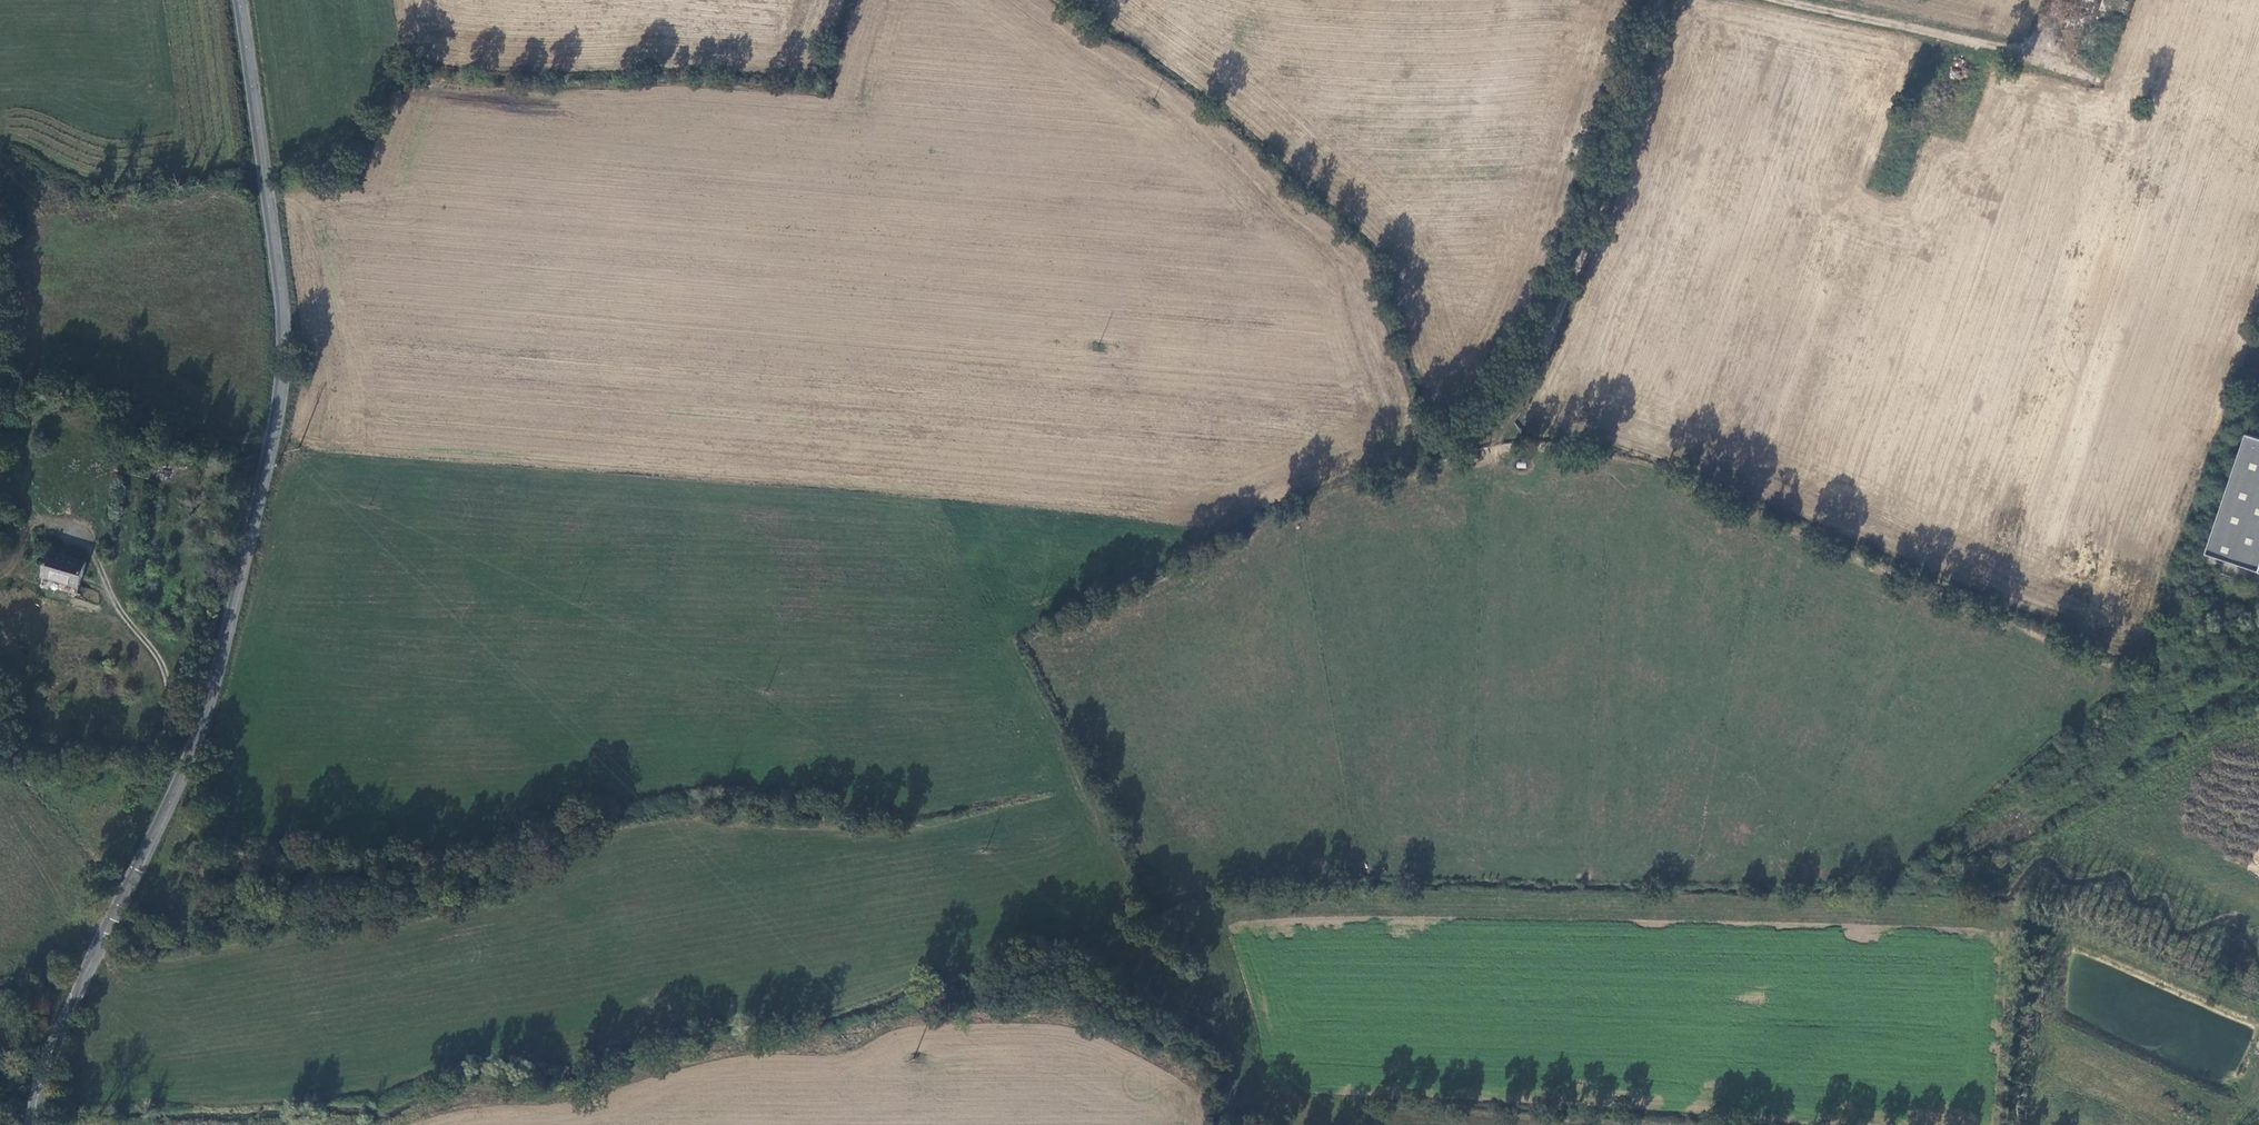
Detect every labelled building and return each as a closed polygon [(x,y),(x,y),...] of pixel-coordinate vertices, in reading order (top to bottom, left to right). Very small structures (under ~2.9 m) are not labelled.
[(2246,434),(2206,553),(2258,571),(2258,438),(2246,434)] [(85,559),(51,548),(44,573),(78,584),(85,559)]
